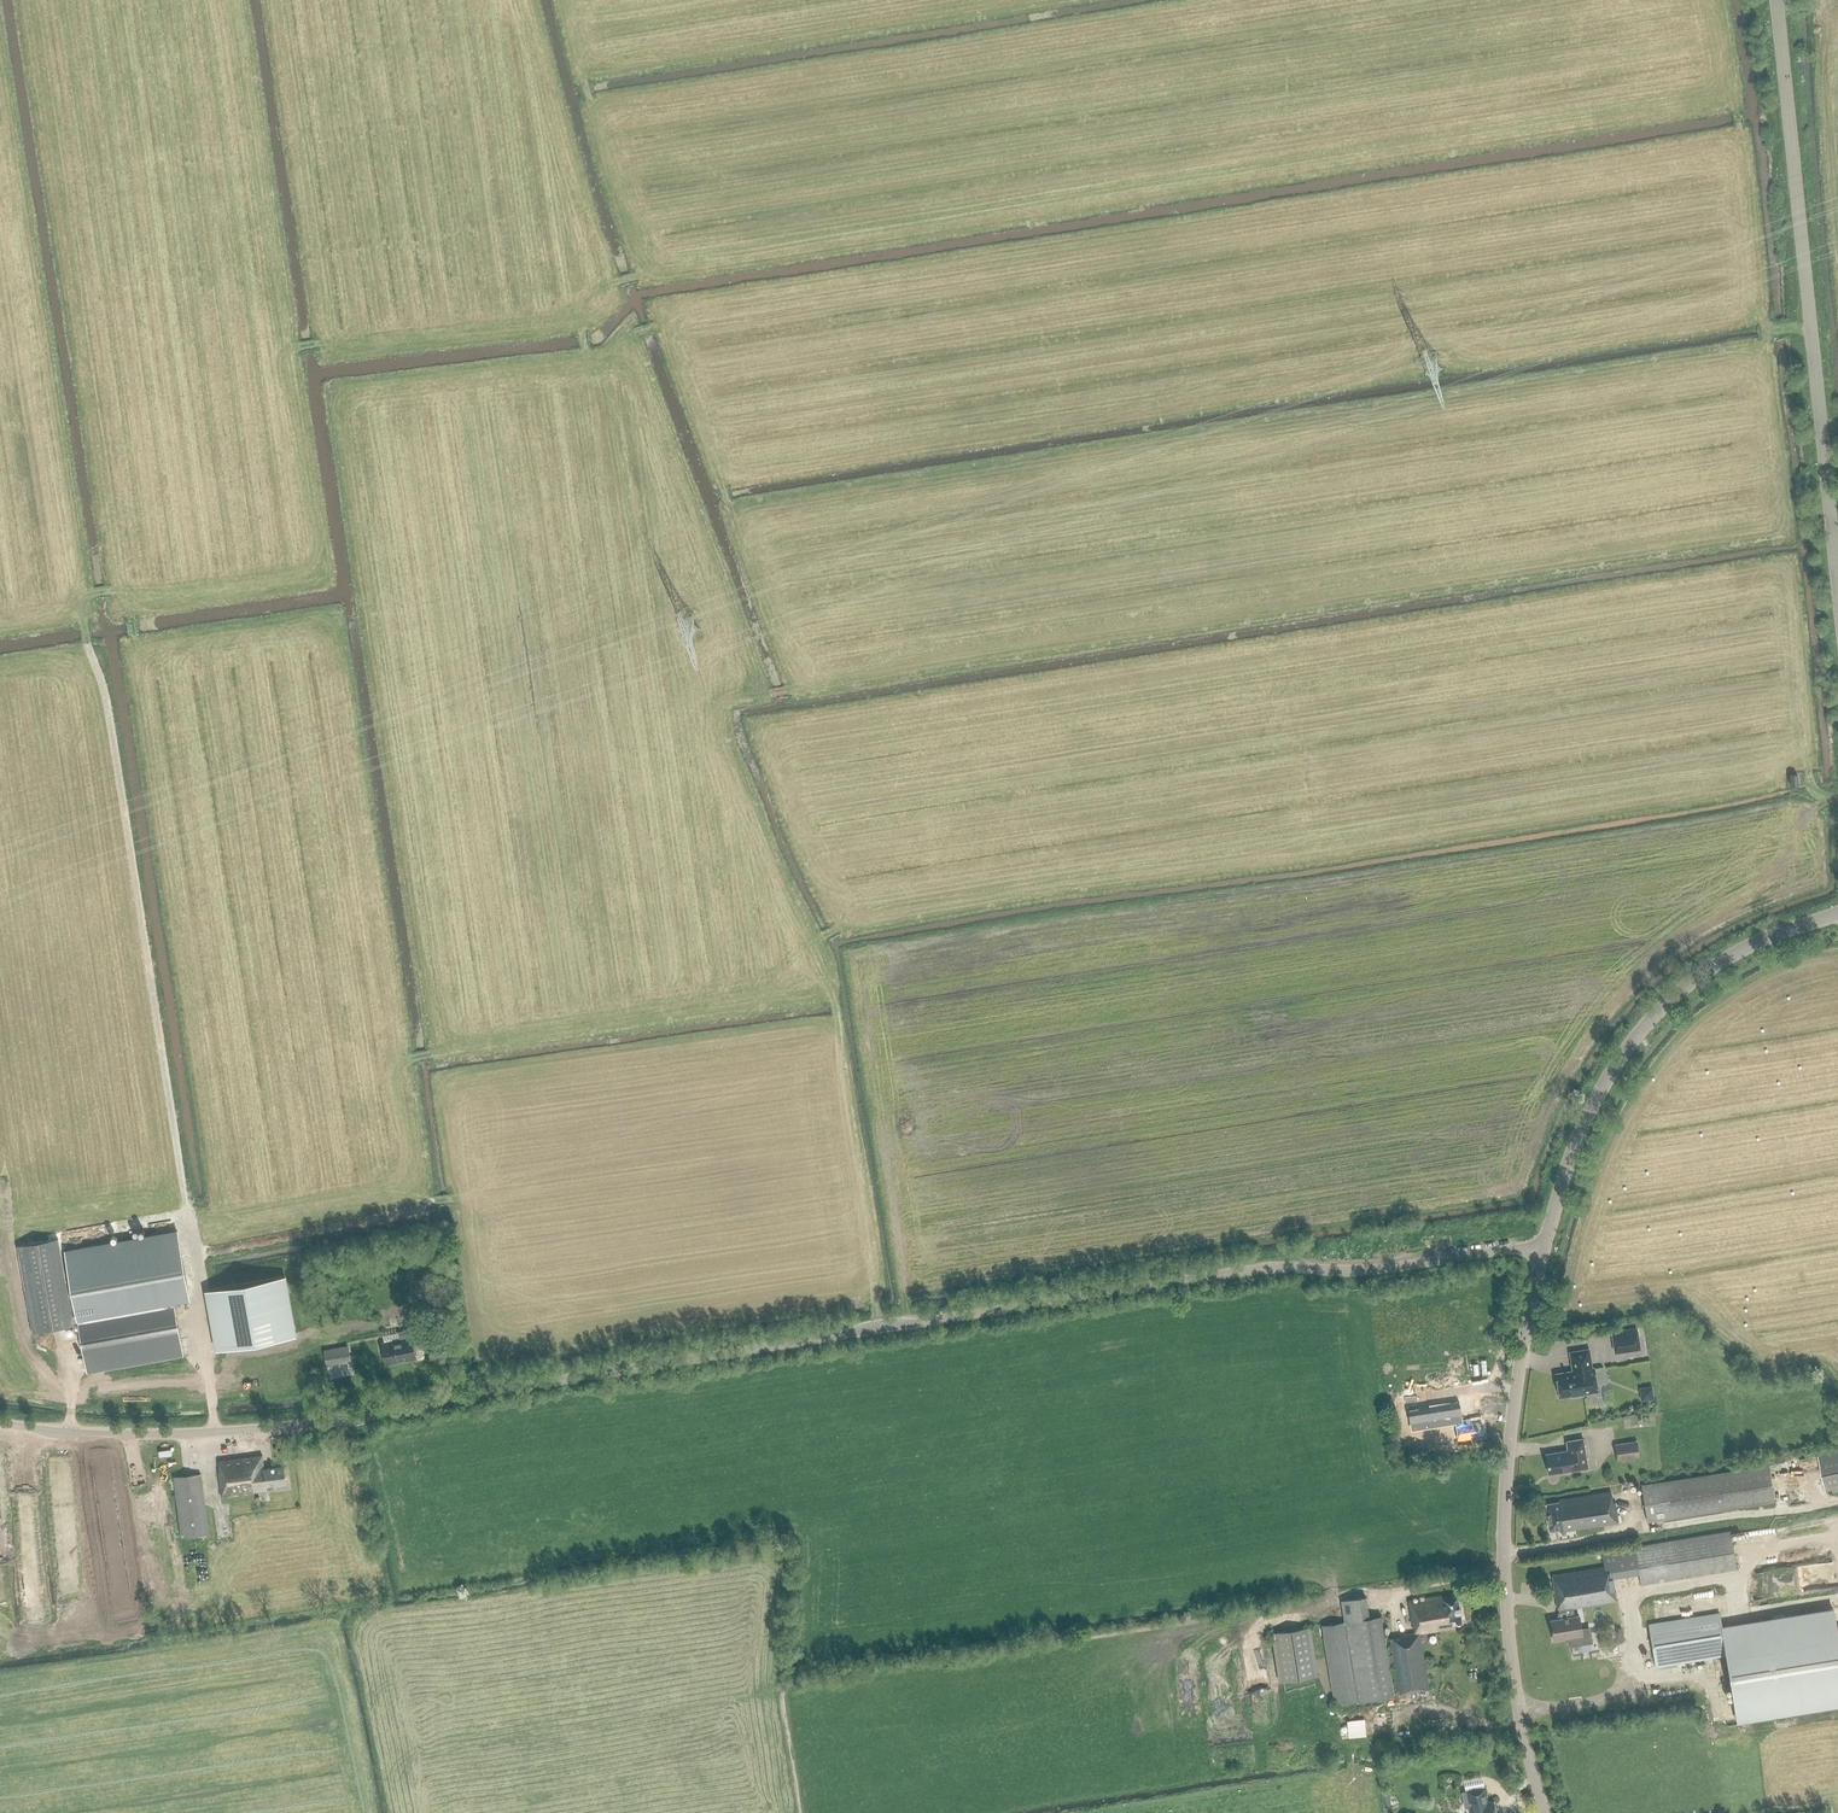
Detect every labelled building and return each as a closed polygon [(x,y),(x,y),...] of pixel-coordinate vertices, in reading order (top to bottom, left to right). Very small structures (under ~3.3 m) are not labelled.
[(1798,775),(1790,776),(1791,787),(1799,786),(1798,775)] [(177,1232),(66,1252),(77,1315),(72,1316),(58,1239),(17,1247),(33,1332),(73,1325),(74,1333),(80,1332),(87,1373),(184,1356),(173,1296),(189,1293),(177,1232)] [(293,1337),(282,1277),(210,1290),(221,1350),(293,1337)] [(422,1308),(424,1315),(437,1312),(435,1304),(422,1308)] [(1640,1348),(1637,1329),(1612,1333),(1615,1352),(1640,1348)] [(400,1340),(383,1343),(387,1364),(415,1359),(411,1338),(410,1338),(408,1330),(399,1332),(400,1340)] [(347,1348),(323,1352),(326,1366),(349,1362),(347,1348)] [(1591,1369),(1589,1350),(1571,1353),(1573,1372),(1557,1374),(1558,1380),(1556,1382),(1557,1389),(1559,1391),(1560,1397),(1572,1395),(1572,1397),(1583,1395),(1583,1393),(1597,1391),(1594,1369),(1591,1369)] [(1641,1385),(1643,1398),(1656,1396),(1654,1383),(1641,1385)] [(1406,1397),(1407,1397),(1406,1394),(1399,1396),(1390,1397),(1392,1409),(1396,1409),(1408,1407),(1406,1397)] [(1469,1422),(1469,1418),(1454,1420),(1457,1441),(1469,1439),(1469,1436),(1480,1434),(1478,1420),(1469,1422)] [(1548,1471),(1548,1474),(1562,1471),(1562,1472),(1587,1468),(1582,1439),(1566,1441),(1568,1451),(1545,1455),(1547,1464),(1546,1466),(1546,1470),(1548,1471)] [(1638,1457),(1636,1441),(1614,1445),(1617,1461),(1638,1457)] [(1440,1456),(1439,1447),(1425,1449),(1426,1458),(1440,1456)] [(1826,1492),(1837,1489),(1837,1451),(1818,1455),(1826,1492)] [(220,1472),(217,1472),(221,1496),(267,1490),(266,1487),(286,1484),(284,1465),(264,1468),(262,1455),(218,1461),(220,1472)] [(1774,1502),(1769,1467),(1643,1486),(1648,1521),(1774,1502)] [(201,1474),(174,1477),(181,1537),(208,1533),(201,1474)] [(1558,1501),(1558,1503),(1545,1505),(1549,1531),(1559,1529),(1559,1531),(1617,1523),(1614,1502),(1612,1502),(1611,1493),(1558,1501)] [(1573,1607),(1615,1600),(1611,1576),(1638,1572),(1641,1584),(1734,1568),(1735,1568),(1730,1535),(1729,1530),(1601,1552),(1604,1566),(1551,1575),(1554,1596),(1556,1596),(1559,1612),(1557,1616),(1558,1619),(1550,1620),(1551,1626),(1550,1626),(1551,1629),(1552,1629),(1554,1640),(1567,1638),(1569,1647),(1593,1643),(1590,1627),(1581,1629),(1579,1615),(1574,1616),(1573,1607)] [(1340,1601),(1344,1623),(1321,1627),(1334,1705),(1393,1696),(1388,1663),(1394,1662),(1400,1694),(1429,1689),(1419,1633),(1439,1630),(1438,1626),(1461,1622),(1457,1596),(1442,1599),(1441,1596),(1408,1602),(1412,1625),(1414,1625),(1415,1633),(1399,1635),(1399,1637),(1390,1638),(1393,1655),(1387,1656),(1380,1617),(1368,1619),(1365,1597),(1340,1601)] [(1649,1626),(1656,1665),(1726,1653),(1737,1721),(1837,1704),(1837,1639),(1833,1610),(1722,1628),(1720,1615),(1649,1626)] [(1280,1683),(1290,1681),(1317,1676),(1309,1629),(1271,1635),(1280,1683)] [(1366,1736),(1365,1719),(1347,1720),(1348,1738),(1366,1736)] [(1467,1803),(1469,1812),(1495,1812),(1492,1800),(1486,1801),(1483,1786),(1464,1789),(1465,1790),(1461,1791),(1463,1803),(1467,1803)]
